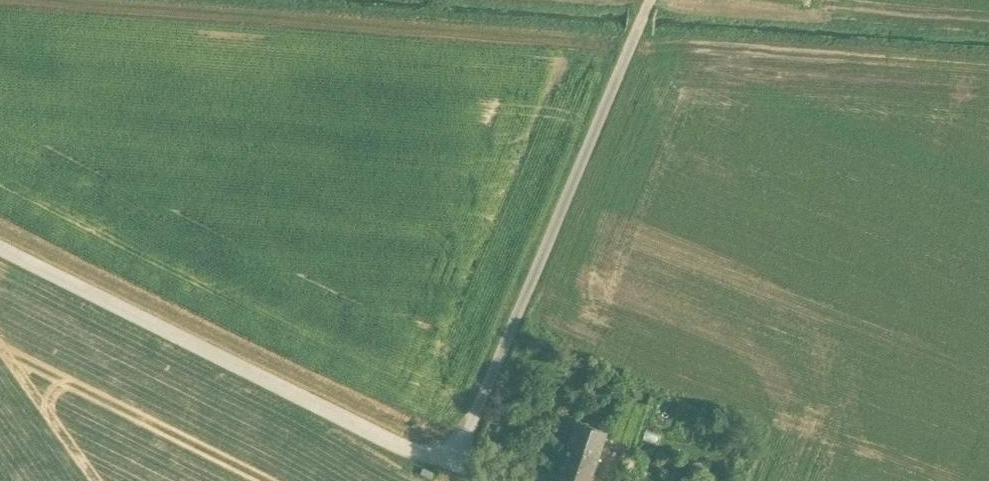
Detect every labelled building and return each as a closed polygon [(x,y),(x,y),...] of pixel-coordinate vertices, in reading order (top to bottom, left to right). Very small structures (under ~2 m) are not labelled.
[(577,419),(557,478),(566,480),(591,480),(609,430),(577,419)]
